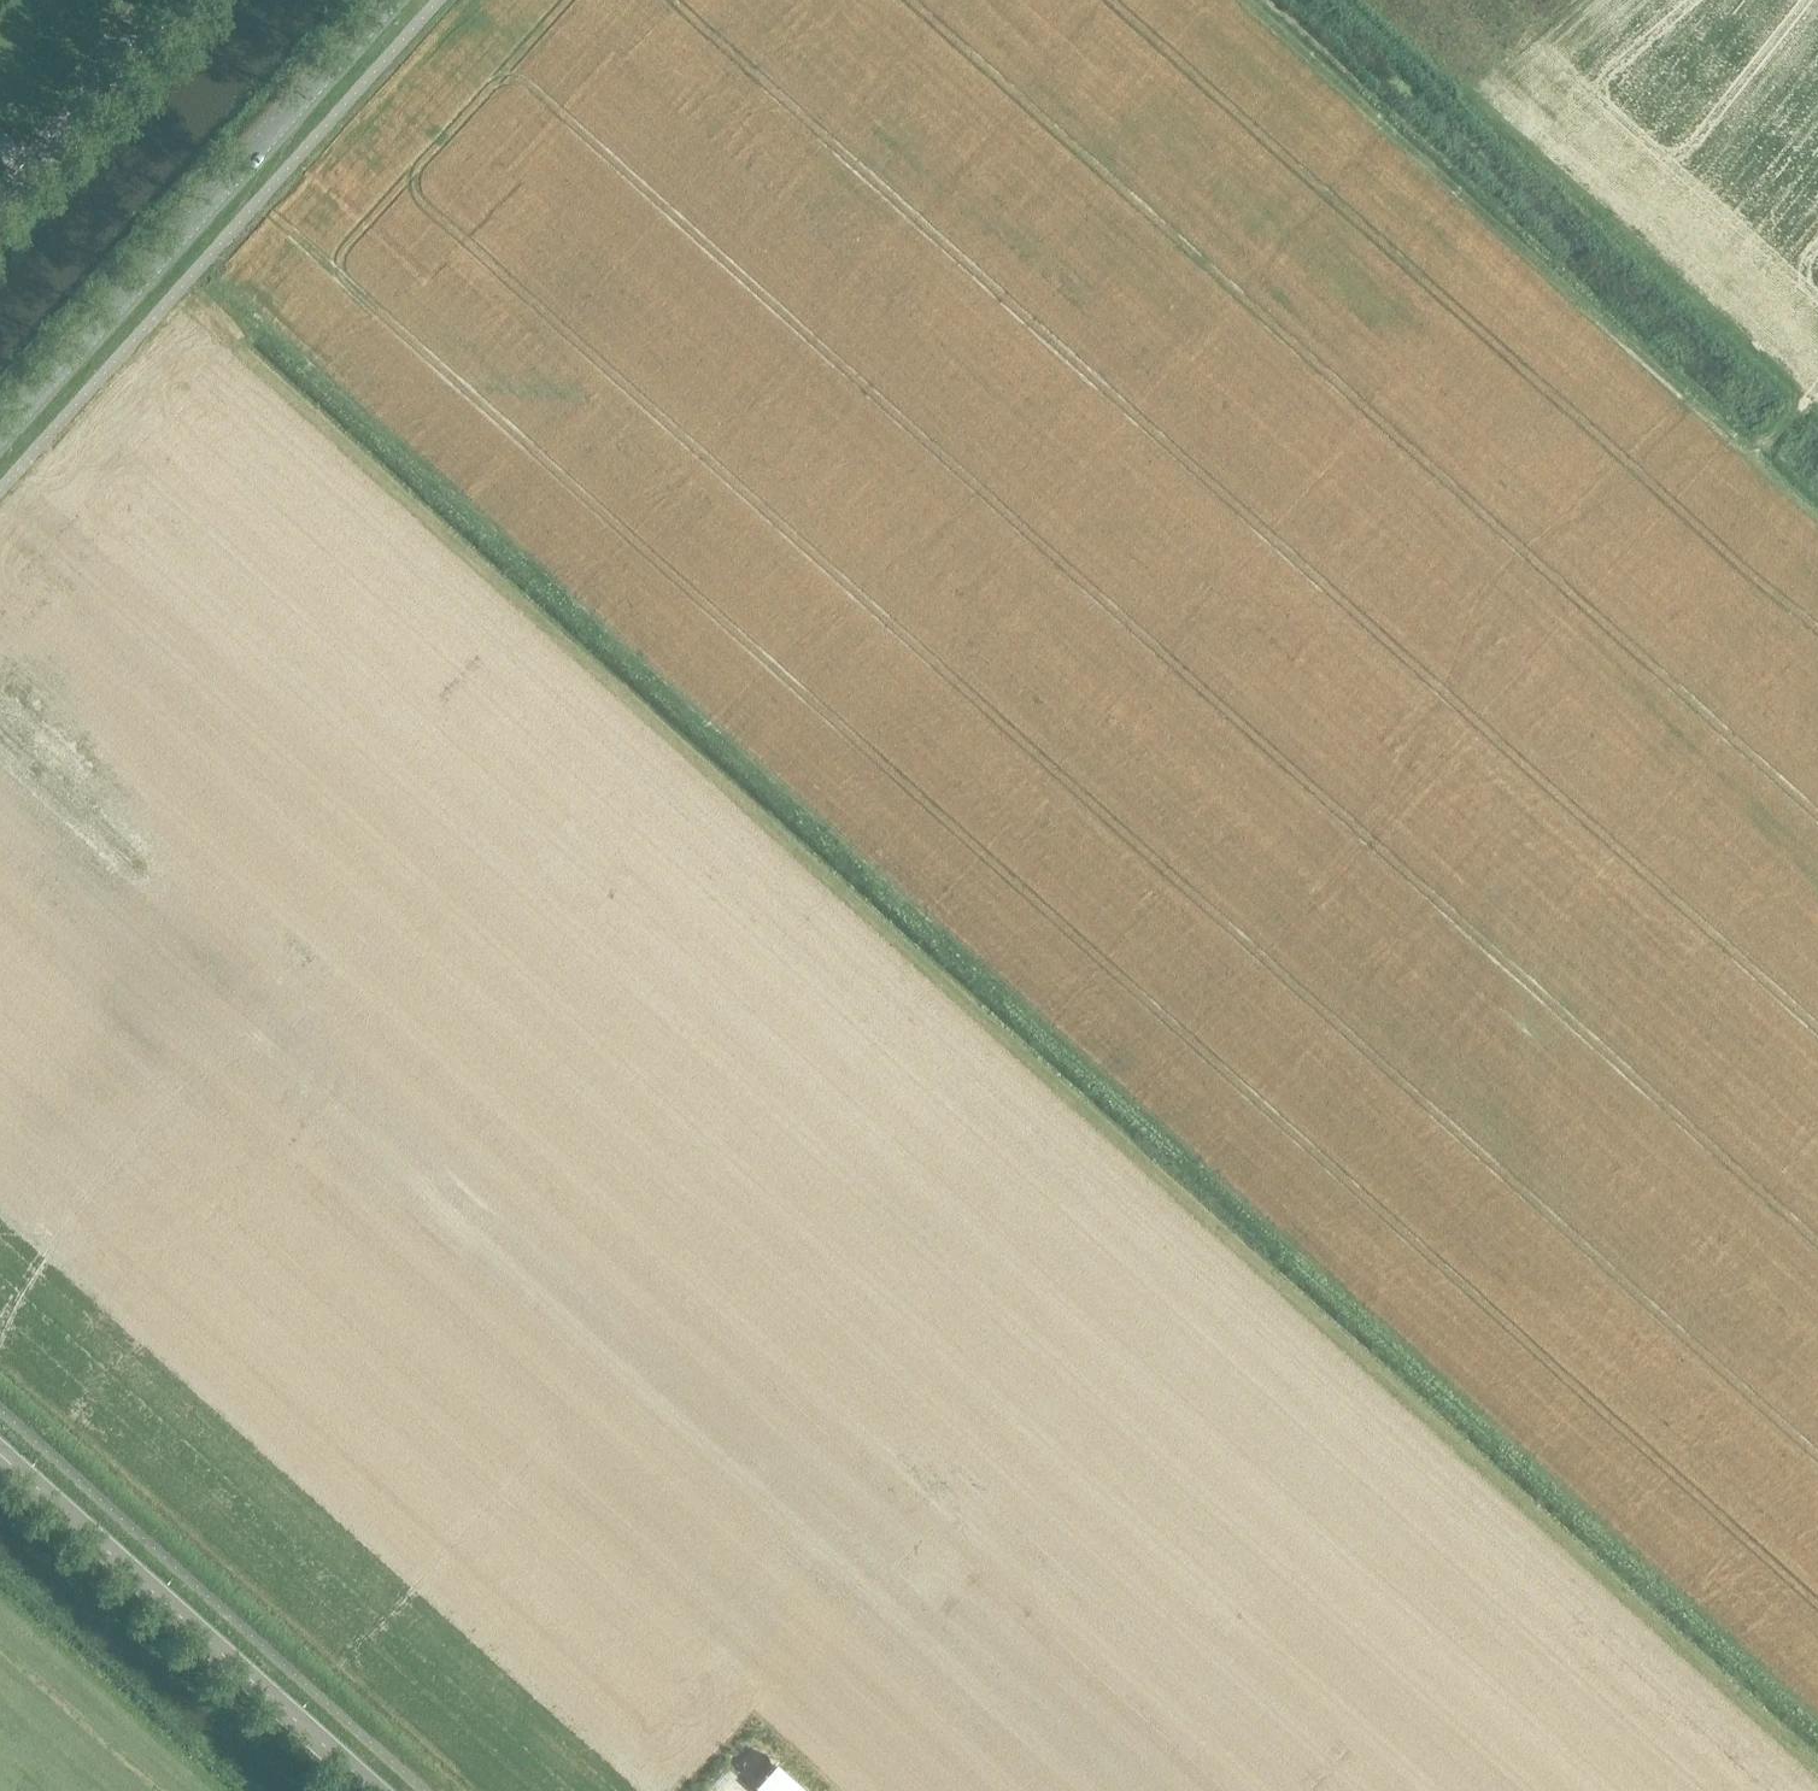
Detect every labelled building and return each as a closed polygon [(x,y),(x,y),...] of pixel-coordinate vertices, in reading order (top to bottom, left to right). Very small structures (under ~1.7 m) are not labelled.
[(778,1766),(756,1790),(758,1790),(806,1790),(778,1766)]
